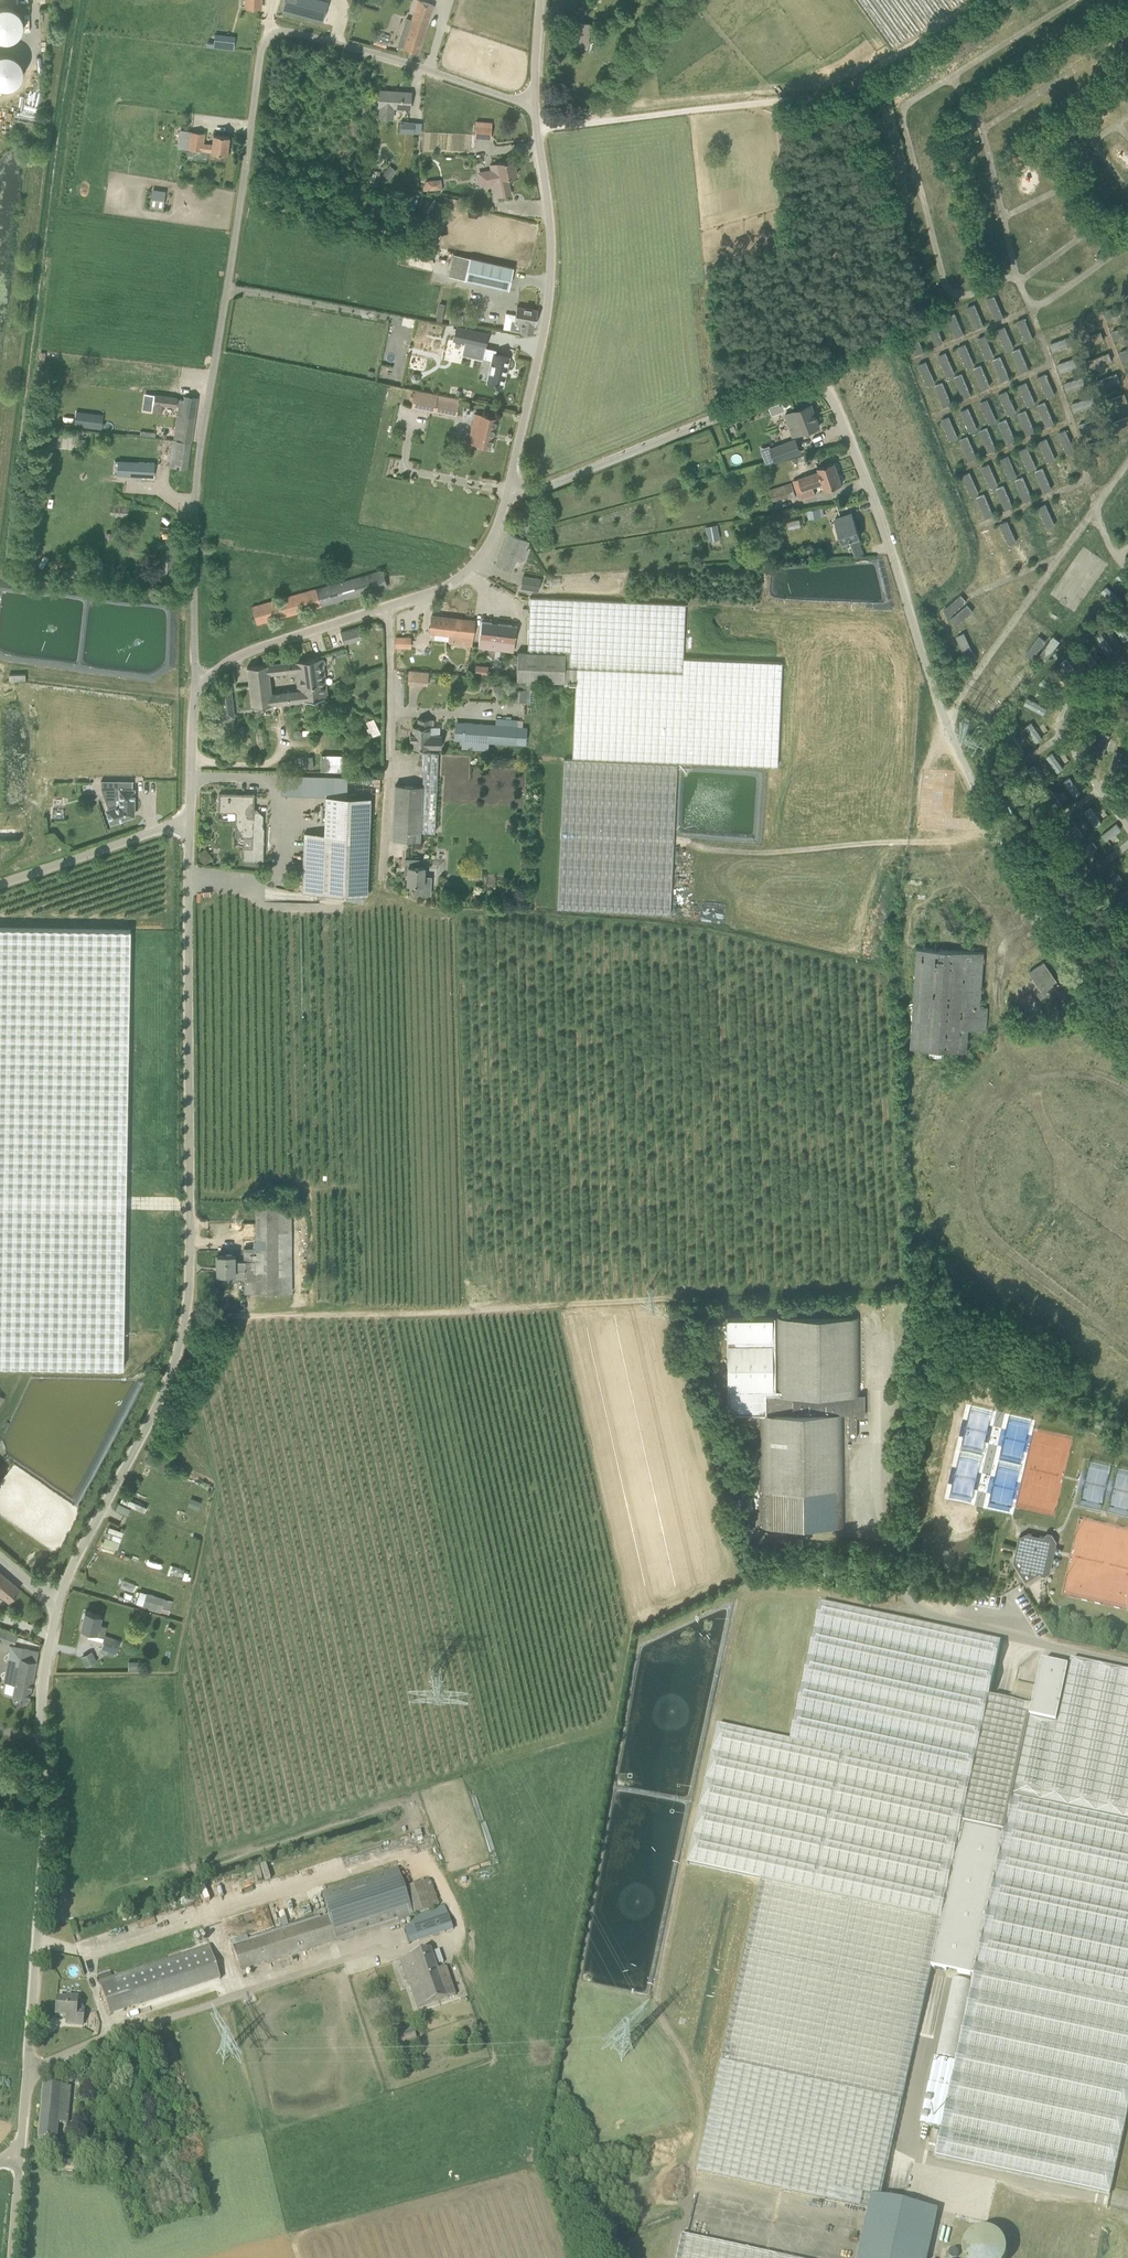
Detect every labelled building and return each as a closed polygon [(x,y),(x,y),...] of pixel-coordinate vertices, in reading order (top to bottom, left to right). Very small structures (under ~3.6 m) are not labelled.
[(282,10),(323,21),(328,2),(318,0),(285,0),(282,10)] [(403,48),(419,53),(433,5),(419,0),(418,0),(403,48)] [(1051,8),(1047,0),(1035,0),(1043,13),(1051,8)] [(1013,7),(1026,25),(1033,20),(1021,2),(1013,7)] [(0,7),(0,37),(26,38),(26,7),(0,7)] [(216,33),(214,46),(235,48),(236,35),(216,33)] [(19,88),(29,60),(4,51),(0,61),(0,81),(19,88)] [(379,106),(380,106),(379,118),(394,119),(394,107),(410,108),(411,92),(380,90),(379,106)] [(401,121),(400,133),(413,134),(414,122),(401,121)] [(475,137),(491,138),(491,127),(476,126),(475,137)] [(192,131),(190,149),(212,152),(211,152),(227,154),(230,136),(214,134),(213,144),(204,143),(205,133),(192,131)] [(490,165),(492,171),(480,173),(482,184),(494,182),(497,197),(511,194),(507,177),(516,176),(513,160),(490,165)] [(385,183),(396,170),(390,165),(379,178),(385,183)] [(424,191),(443,189),(441,179),(423,181),(424,191)] [(166,193),(152,191),(150,206),(163,208),(166,193)] [(514,267),(467,257),(462,279),(509,290),(514,267)] [(986,298),(996,319),(1004,316),(995,294),(986,298)] [(440,303),(437,321),(442,321),(445,304),(440,303)] [(974,328),(984,324),(976,303),(965,307),(974,328)] [(1124,303),(1103,311),(1106,319),(1127,310),(1124,303)] [(510,329),(533,334),(535,325),(538,310),(517,306),(514,322),(511,321),(510,329)] [(955,313),(947,317),(956,336),(964,333),(955,313)] [(1016,320),(1025,342),(1034,338),(1026,317),(1016,320)] [(1127,334),(1127,324),(1112,330),(1115,339),(1127,334)] [(1007,325),(999,328),(1005,350),(1013,347),(1007,325)] [(476,331),(457,327),(454,340),(473,344),(476,331)] [(937,345),(944,341),(938,328),(930,332),(937,345)] [(1073,334),(1051,343),(1054,351),(1076,342),(1073,334)] [(978,337),(984,358),(993,356),(987,335),(978,337)] [(912,344),(914,353),(923,351),(921,342),(912,344)] [(958,347),(967,367),(975,364),(966,343),(958,347)] [(491,360),(487,381),(503,385),(509,358),(509,357),(505,356),(495,354),(497,349),(485,347),(482,358),(491,360)] [(1020,347),(1011,351),(1021,372),(1030,368),(1020,347)] [(1123,359),(1127,357),(1127,348),(1120,351),(1123,359)] [(947,376),(955,373),(946,352),(939,355),(947,376)] [(992,360),(1002,381),(1011,376),(1000,356),(992,360)] [(1058,363),(1061,372),(1082,364),(1080,356),(1058,363)] [(926,360),(919,363),(928,385),(935,381),(926,360)] [(973,368),(982,389),(991,385),(982,364),(973,368)] [(953,376),(962,398),(972,394),(963,373),(953,376)] [(1049,373),(1041,375),(1046,397),(1054,394),(1049,373)] [(1067,390),(1089,383),(1086,375),(1064,382),(1067,390)] [(944,406),(953,402),(943,381),(935,385),(944,406)] [(1019,385),(1028,405),(1036,402),(1027,381),(1019,385)] [(457,416),(460,399),(415,390),(412,407),(457,416)] [(1008,414),(1016,411),(1008,390),(1000,393),(1008,414)] [(152,412),(158,413),(162,413),(163,404),(176,406),(177,397),(155,394),(152,412)] [(1093,395),(1072,403),(1074,410),(1096,402),(1093,395)] [(980,402),(989,423),(997,419),(989,398),(980,402)] [(1046,426),(1055,422),(1046,401),(1037,405),(1046,426)] [(794,436),(819,426),(811,404),(793,411),(795,416),(787,419),(794,436)] [(970,431),(978,427),(968,407),(960,411),(970,431)] [(1026,409),(1018,413),(1028,434),(1035,431),(1026,409)] [(101,431),(103,416),(76,412),(74,427),(101,431)] [(490,447),(497,418),(475,413),(472,426),(478,428),(474,443),(490,447)] [(170,466),(187,468),(195,417),(177,414),(174,439),(170,466)] [(941,419),(950,440),(958,437),(949,415),(941,419)] [(1102,415),(1078,424),(1081,433),(1105,424),(1102,415)] [(1007,443),(1016,439),(1007,418),(998,422),(1007,443)] [(988,452),(997,448),(987,427),(978,431),(988,452)] [(1066,453),(1075,450),(1067,429),(1058,432),(1066,453)] [(968,461),(977,457),(968,435),(959,439),(968,461)] [(1038,441),(1048,462),(1056,458),(1046,437),(1038,441)] [(770,447),(775,462),(802,452),(796,438),(770,447)] [(1029,470),(1037,467),(1028,446),(1020,449),(1029,470)] [(1007,478),(1016,477),(1011,455),(1002,456),(1007,478)] [(1064,483),(1073,479),(1063,458),(1054,463),(1064,483)] [(118,460),(117,475),(154,477),(155,462),(118,460)] [(825,490),(842,484),(835,462),(818,468),(819,472),(793,480),(800,500),(816,494),(813,487),(823,483),(825,490)] [(990,463),(981,466),(989,487),(998,484),(990,463)] [(1043,467),(1034,471),(1045,492),(1053,488),(1043,467)] [(972,471),(964,473),(969,495),(977,493),(972,471)] [(1024,476),(1015,479),(1024,501),(1033,497),(1024,476)] [(789,500),(796,498),(792,484),(767,491),(771,503),(788,498),(789,500)] [(996,488),(1005,510),(1013,506),(1005,485),(996,488)] [(985,518),(995,514),(985,493),(975,497),(985,518)] [(1067,519),(1075,515),(1066,494),(1057,498),(1067,519)] [(1046,527),(1054,525),(1048,503),(1040,505),(1046,527)] [(116,515),(115,517),(128,518),(129,508),(112,507),(111,514),(116,515)] [(807,517),(823,516),(823,508),(807,509),(807,517)] [(1027,511),(1019,515),(1029,536),(1037,532),(1027,511)] [(860,537),(852,513),(835,519),(843,542),(860,537)] [(788,527),(801,525),(799,519),(787,521),(788,527)] [(1002,522),(1007,544),(1015,542),(1010,520),(1002,522)] [(707,540),(720,539),(718,524),(705,525),(707,540)] [(981,532),(990,553),(998,549),(989,528),(981,532)] [(1041,553),(1063,540),(1058,532),(1036,545),(1041,553)] [(528,542),(508,534),(496,562),(510,568),(514,558),(522,561),(526,550),(525,549),(528,542)] [(1014,546),(1023,567),(1031,563),(1022,542),(1014,546)] [(1005,575),(1012,571),(1002,550),(994,554),(1005,575)] [(381,570),(252,608),(257,625),(386,587),(381,570)] [(523,576),(521,587),(538,590),(540,579),(523,576)] [(1004,597),(1025,587),(1022,579),(1000,589),(1004,597)] [(777,766),(783,663),(683,658),(685,605),(531,599),(528,652),(565,653),(564,679),(569,679),(569,684),(575,684),(573,758),(767,766),(777,766)] [(432,615),(430,632),(451,634),(449,642),(471,645),(475,620),(432,615)] [(1120,643),(1127,638),(1127,635),(1118,617),(1108,623),(1120,643)] [(517,626),(482,621),(478,647),(502,650),(503,641),(515,642),(517,626)] [(1010,641),(1019,647),(1032,629),(1023,622),(1010,641)] [(361,628),(342,633),(344,643),(363,637),(361,628)] [(964,652),(973,648),(966,632),(957,636),(964,652)] [(1050,634),(1046,641),(1036,635),(1024,655),(1031,659),(1034,654),(1045,661),(1058,639),(1050,634)] [(410,646),(410,636),(395,637),(396,647),(410,646)] [(565,653),(528,652),(518,652),(517,681),(564,683),(564,679),(565,653)] [(989,670),(997,677),(1011,659),(1004,653),(989,670)] [(322,658),(247,667),(252,706),(326,698),(325,683),(322,658)] [(409,669),(408,682),(428,685),(430,672),(409,669)] [(978,706),(990,687),(981,681),(969,701),(978,706)] [(229,717),(234,717),(231,689),(219,691),(222,711),(219,712),(220,722),(230,720),(229,717)] [(512,689),(511,701),(527,702),(527,689),(512,689)] [(999,695),(983,710),(989,716),(1004,701),(999,695)] [(1043,714),(1047,706),(1025,696),(1021,704),(1043,714)] [(374,729),(372,730),(375,737),(381,734),(374,719),(371,721),(374,729)] [(412,739),(412,747),(428,747),(442,748),(442,735),(434,735),(434,738),(429,737),(429,730),(432,730),(432,719),(418,719),(418,726),(413,726),(413,734),(410,734),(410,739),(412,739)] [(1030,722),(1024,727),(1035,742),(1042,736),(1030,722)] [(524,730),(516,729),(516,726),(463,723),(462,740),(523,744),(524,730)] [(1077,736),(1086,739),(1090,725),(1080,723),(1077,736)] [(1103,748),(1096,745),(1092,754),(1099,757),(1103,748)] [(1055,773),(1062,768),(1051,752),(1043,757),(1055,773)] [(327,771),(342,771),(342,754),(327,754),(327,771)] [(564,759),(556,910),(670,915),(677,765),(564,759)] [(282,794),(300,794),(300,776),(283,775),(282,794)] [(305,832),(302,892),(367,894),(371,796),(347,795),(348,777),(326,777),(326,795),(324,833),(305,832)] [(1060,803),(1080,792),(1071,777),(1052,788),(1060,803)] [(393,839),(404,839),(420,841),(422,786),(396,785),(393,839)] [(120,789),(120,793),(120,805),(107,810),(111,823),(134,815),(134,789),(120,789)] [(256,809),(254,809),(254,794),(219,793),(219,812),(236,812),(235,836),(253,837),(252,848),(244,848),(243,860),(263,861),(264,828),(262,827),(263,816),(256,816),(256,809)] [(1080,836),(1101,823),(1089,804),(1068,818),(1080,836)] [(1103,838),(1121,831),(1118,823),(1100,830),(1103,838)] [(431,884),(424,883),(424,867),(419,866),(419,859),(405,859),(405,867),(408,867),(407,884),(416,884),(416,894),(431,894),(431,884)] [(123,1368),(131,930),(0,928),(0,1366),(123,1368)] [(914,994),(911,1047),(967,1051),(968,1029),(986,1030),(988,1007),(981,1006),(984,952),(955,950),(917,948),(914,994)] [(1044,962),(1029,972),(1042,990),(1038,993),(1041,999),(1056,989),(1052,984),(1057,981),(1044,962)] [(278,1293),(277,1206),(255,1206),(256,1260),(245,1260),(245,1277),(245,1292),(278,1293)] [(234,1277),(245,1277),(245,1260),(234,1261),(234,1255),(217,1255),(218,1274),(234,1274),(234,1277)] [(776,1317),(772,1318),(726,1319),(727,1415),(760,1415),(761,1528),(845,1527),(844,1414),(848,1414),(848,1439),(856,1439),(856,1409),(864,1409),(864,1394),(860,1394),(860,1317),(776,1317)] [(201,1502),(194,1499),(191,1507),(198,1510),(201,1502)] [(116,1508),(128,1513),(130,1507),(119,1502),(116,1508)] [(110,1526),(108,1531),(122,1536),(123,1531),(110,1526)] [(1019,1538),(1013,1562),(1026,1581),(1046,1569),(1051,1545),(1046,1537),(1026,1533),(1019,1538)] [(120,1547),(120,1537),(103,1537),(103,1547),(120,1547)] [(9,1601),(20,1589),(0,1571),(0,1594),(9,1601)] [(1029,1585),(1045,1576),(1043,1573),(1027,1581),(1029,1585)] [(165,1598),(147,1592),(143,1607),(161,1612),(161,1614),(169,1616),(173,1604),(164,1601),(165,1598)] [(791,1739),(786,1737),(716,1722),(686,1862),(761,1879),(721,2062),(698,2173),(869,2209),(872,2196),(881,2198),(893,2142),(909,2066),(929,1983),(932,1967),(989,1699),(1001,1643),(821,1603),(791,1739)] [(101,1615),(86,1611),(81,1628),(97,1632),(96,1635),(104,1637),(107,1626),(99,1624),(101,1615)] [(14,1632),(0,1626),(0,1635),(11,1639),(14,1632)] [(102,1648),(117,1653),(121,1640),(106,1635),(102,1648)] [(11,1645),(6,1673),(4,1681),(15,1683),(13,1696),(29,1699),(37,1660),(39,1651),(11,1645)] [(82,1656),(87,1666),(97,1660),(92,1650),(82,1656)] [(1057,1725),(1040,1803),(1127,1822),(1127,1672),(1071,1660),(1070,1667),(1057,1725)] [(1030,1720),(1057,1725),(1070,1667),(1040,1662),(1032,1708),(1030,1720)] [(932,1967),(974,1976),(1013,1797),(1040,1803),(1057,1725),(1030,1720),(1032,1708),(1030,1708),(1032,1701),(1015,1697),(1013,1704),(989,1699),(932,1967)] [(1040,1803),(1013,1797),(974,1976),(972,1984),(956,2061),(956,2064),(950,2090),(936,2157),(1110,2195),(1127,2112),(1127,1822),(1040,1803)] [(398,1867),(321,1893),(329,1916),(336,1942),(410,1918),(414,1917),(414,1915),(405,1889),(398,1867)] [(285,1885),(309,1877),(307,1868),(282,1876),(285,1885)] [(268,1872),(217,1887),(221,1898),(272,1883),(268,1872)] [(414,1915),(420,1913),(439,1906),(430,1880),(405,1889),(414,1915)] [(242,1899),(258,1895),(256,1889),(240,1893),(242,1899)] [(287,1916),(309,1917),(309,1904),(287,1903),(287,1916)] [(413,1926),(405,1929),(410,1944),(453,1929),(445,1906),(414,1917),(410,1918),(413,1926)] [(241,1973),(336,1942),(329,1916),(327,1916),(321,1919),(320,1915),(288,1925),(286,1917),(282,1918),(284,1926),(248,1938),(247,1935),(230,1941),(232,1946),(233,1946),(234,1947),(233,1947),(241,1973)] [(220,1979),(217,1969),(209,1946),(99,1982),(110,2015),(220,1979)] [(435,1965),(430,1949),(399,1960),(409,1987),(410,1986),(417,2008),(455,1995),(446,1968),(437,1970),(435,1965)] [(444,1963),(439,1950),(433,1953),(437,1966),(444,1963)] [(457,1964),(449,1966),(453,1978),(461,1976),(457,1964)] [(67,2017),(66,2024),(83,2025),(84,2013),(84,2008),(77,2007),(77,1999),(67,1998),(67,2000),(57,1999),(56,2016),(67,2017)] [(416,2033),(409,2034),(409,2033),(403,2034),(404,2041),(417,2040),(416,2033)] [(929,2086),(950,2090),(956,2064),(935,2059),(929,2086)] [(58,2123),(61,2086),(43,2084),(38,2139),(57,2140),(58,2123)] [(101,2106),(101,2097),(79,2094),(78,2104),(101,2106)] [(938,2210),(881,2198),(872,2196),(869,2209),(858,2257),(927,2257),(938,2210)] [(988,2233),(981,2233),(975,2235),(970,2239),(966,2244),(964,2251),(964,2257),(1005,2257),(1005,2252),(1003,2245),(1000,2239),(994,2235),(988,2233)] [(682,2235),(677,2257),(790,2257),(682,2235)]
